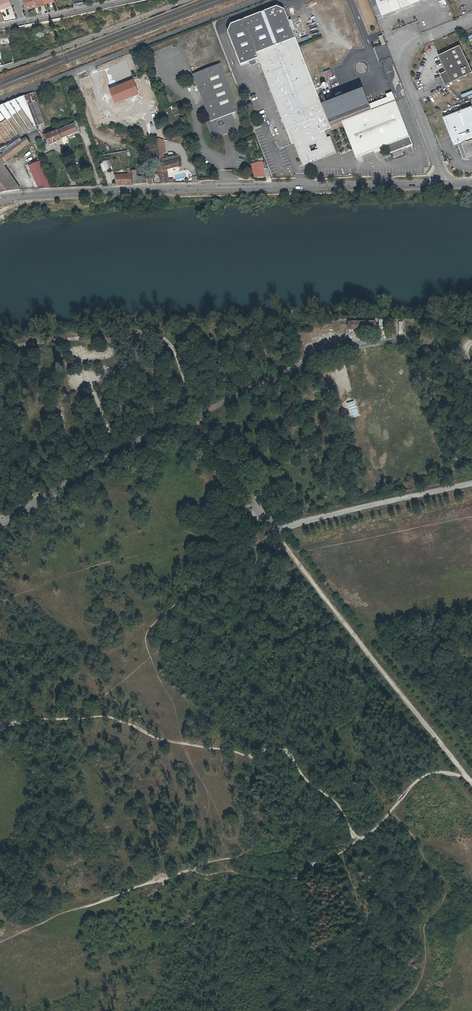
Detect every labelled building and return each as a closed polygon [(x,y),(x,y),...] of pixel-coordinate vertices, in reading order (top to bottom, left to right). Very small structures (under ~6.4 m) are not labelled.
[(12,6),(10,0),(0,0),(0,10),(12,6)] [(36,0),(26,0),(29,9),(39,6),(36,0)] [(384,14),(420,0),(379,0),(384,14)] [(232,25),(228,32),(242,66),(258,58),(283,119),(284,119),(304,166),(337,153),(330,137),(327,139),(325,132),(331,129),(330,127),(327,118),(323,107),(292,28),(286,13),(276,8),(232,25)] [(440,57),(447,71),(440,74),(446,85),(471,73),(471,69),(461,46),(440,57)] [(210,122),(205,123),(211,140),(236,131),(230,114),(237,111),(220,66),(193,76),(210,122)] [(26,95),(29,105),(37,102),(34,92),(26,95)] [(364,92),(323,107),(327,118),(330,127),(343,122),(372,111),(364,92)] [(372,111),(343,122),(356,158),(374,151),(380,149),(388,146),(390,153),(412,146),(392,93),(386,95),(387,98),(370,104),(372,111)] [(37,126),(29,105),(26,95),(0,106),(0,108),(8,119),(0,125),(0,151),(5,147),(7,150),(30,135),(29,132),(30,131),(32,133),(38,129),(37,126)] [(45,123),(37,102),(29,105),(37,126),(45,123)] [(462,144),(467,156),(468,158),(471,156),(471,107),(444,118),(455,147),(462,144)] [(74,124),(58,131),(62,139),(77,132),(74,124)] [(32,142),(40,139),(37,132),(29,136),(32,142)] [(57,132),(44,137),(48,147),(61,142),(57,132)] [(0,157),(5,163),(32,143),(28,137),(0,157)] [(164,140),(157,139),(160,158),(164,157),(164,154),(166,153),(164,140)] [(164,169),(168,171),(179,168),(176,156),(161,159),(162,163),(164,169)] [(3,166),(5,165),(0,159),(0,193),(20,190),(3,166)] [(110,160),(100,164),(103,172),(113,169),(110,160)] [(39,161),(29,166),(39,190),(51,189),(50,188),(39,161)] [(255,178),(266,177),(266,176),(269,176),(267,169),(264,169),(263,162),(252,164),(255,176),(255,178)] [(162,183),(166,183),(164,169),(162,163),(158,164),(159,171),(160,171),(162,183)] [(169,180),(168,171),(164,169),(166,183),(174,183),(173,179),(169,180)] [(131,175),(128,175),(115,176),(117,186),(132,185),(131,175)] [(375,321),(348,322),(348,328),(348,329),(352,329),(375,328),(375,321)] [(402,333),(402,321),(393,321),(393,333),(402,333)] [(351,418),(358,416),(353,400),(346,403),(351,418)]
